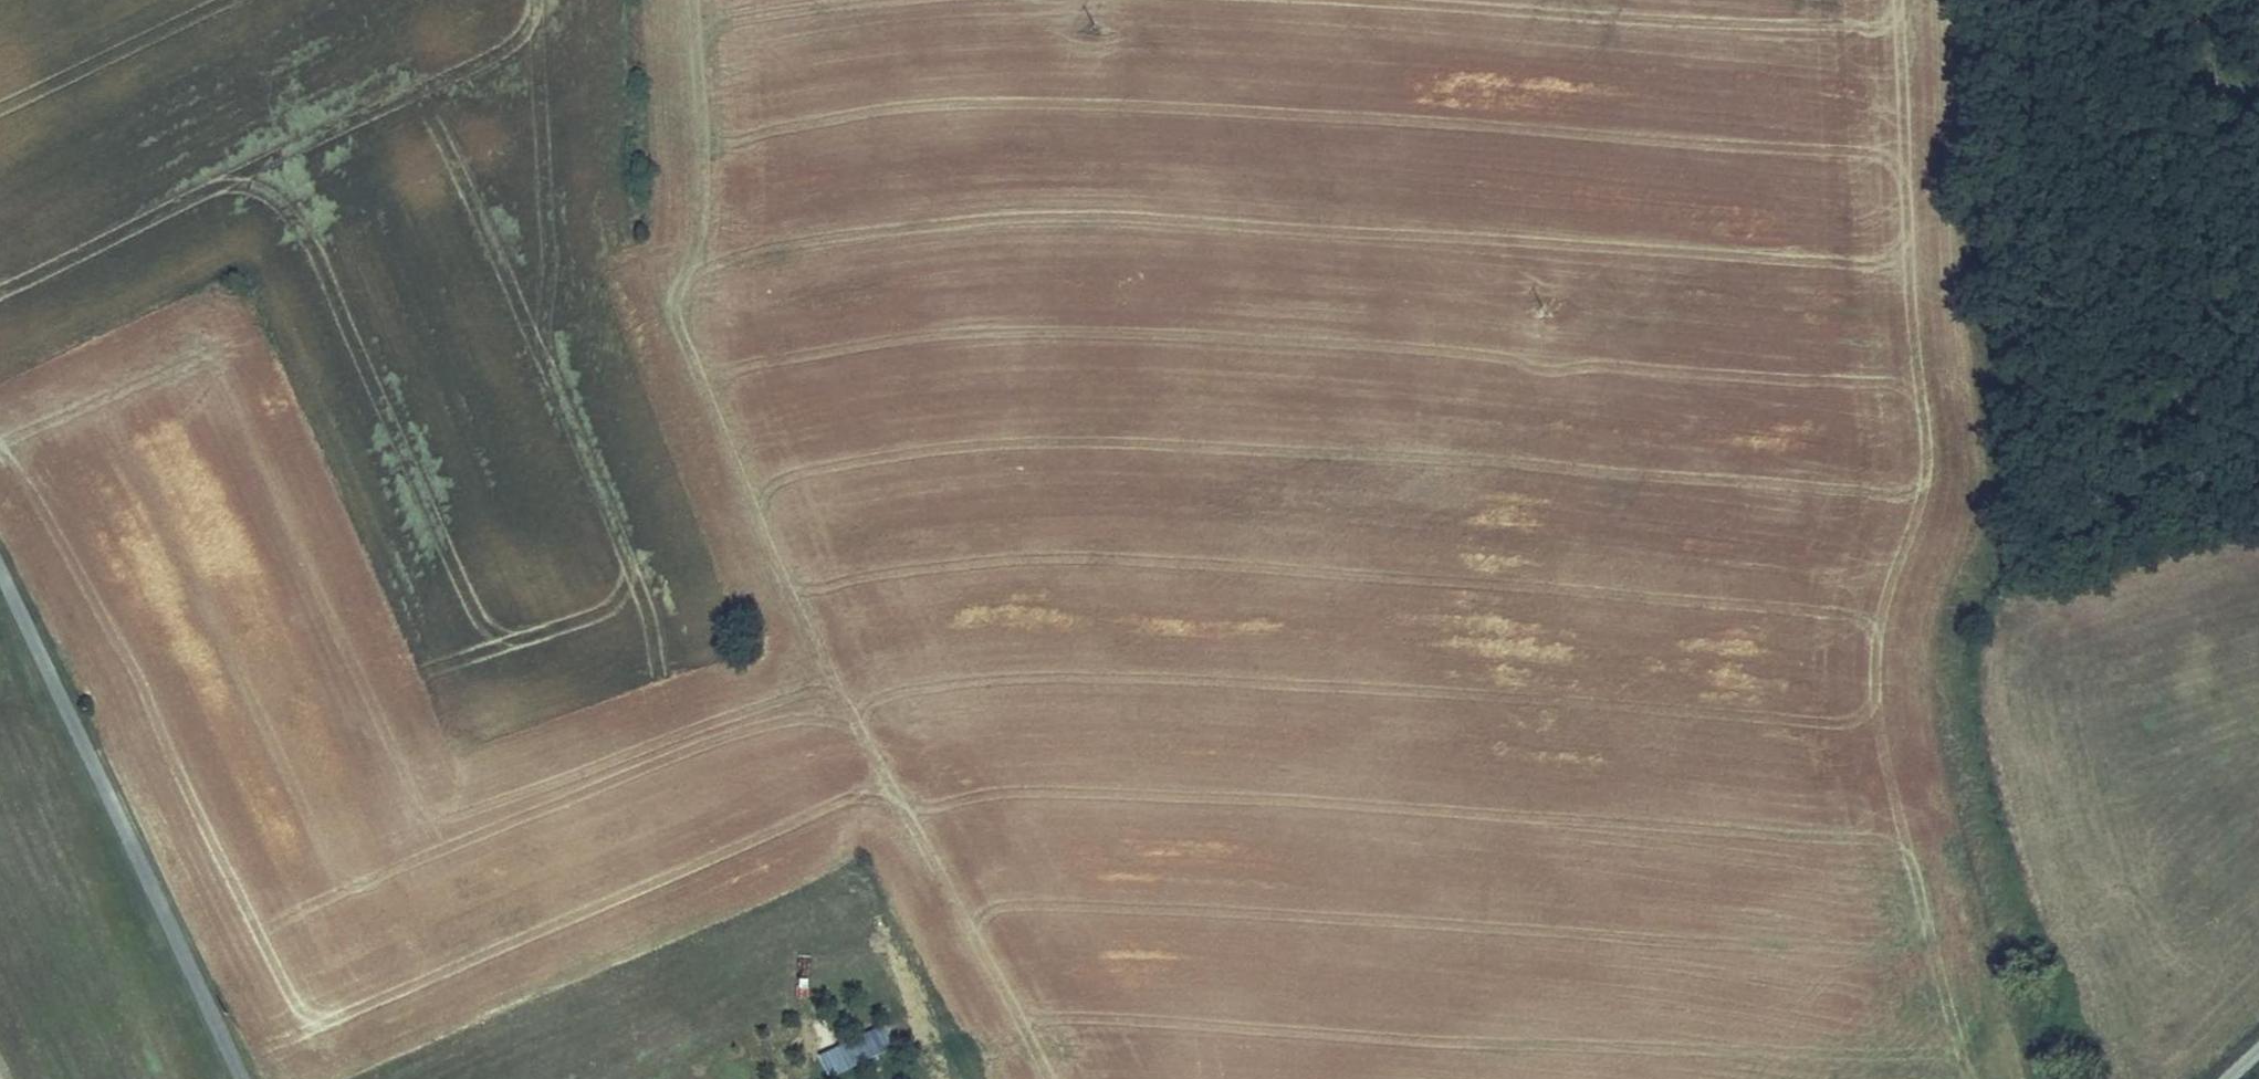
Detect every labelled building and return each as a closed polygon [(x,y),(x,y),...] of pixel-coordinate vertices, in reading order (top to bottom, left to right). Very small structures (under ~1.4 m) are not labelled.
[(835,1041),(843,1067),(893,1052),(885,1026),(835,1041)]
